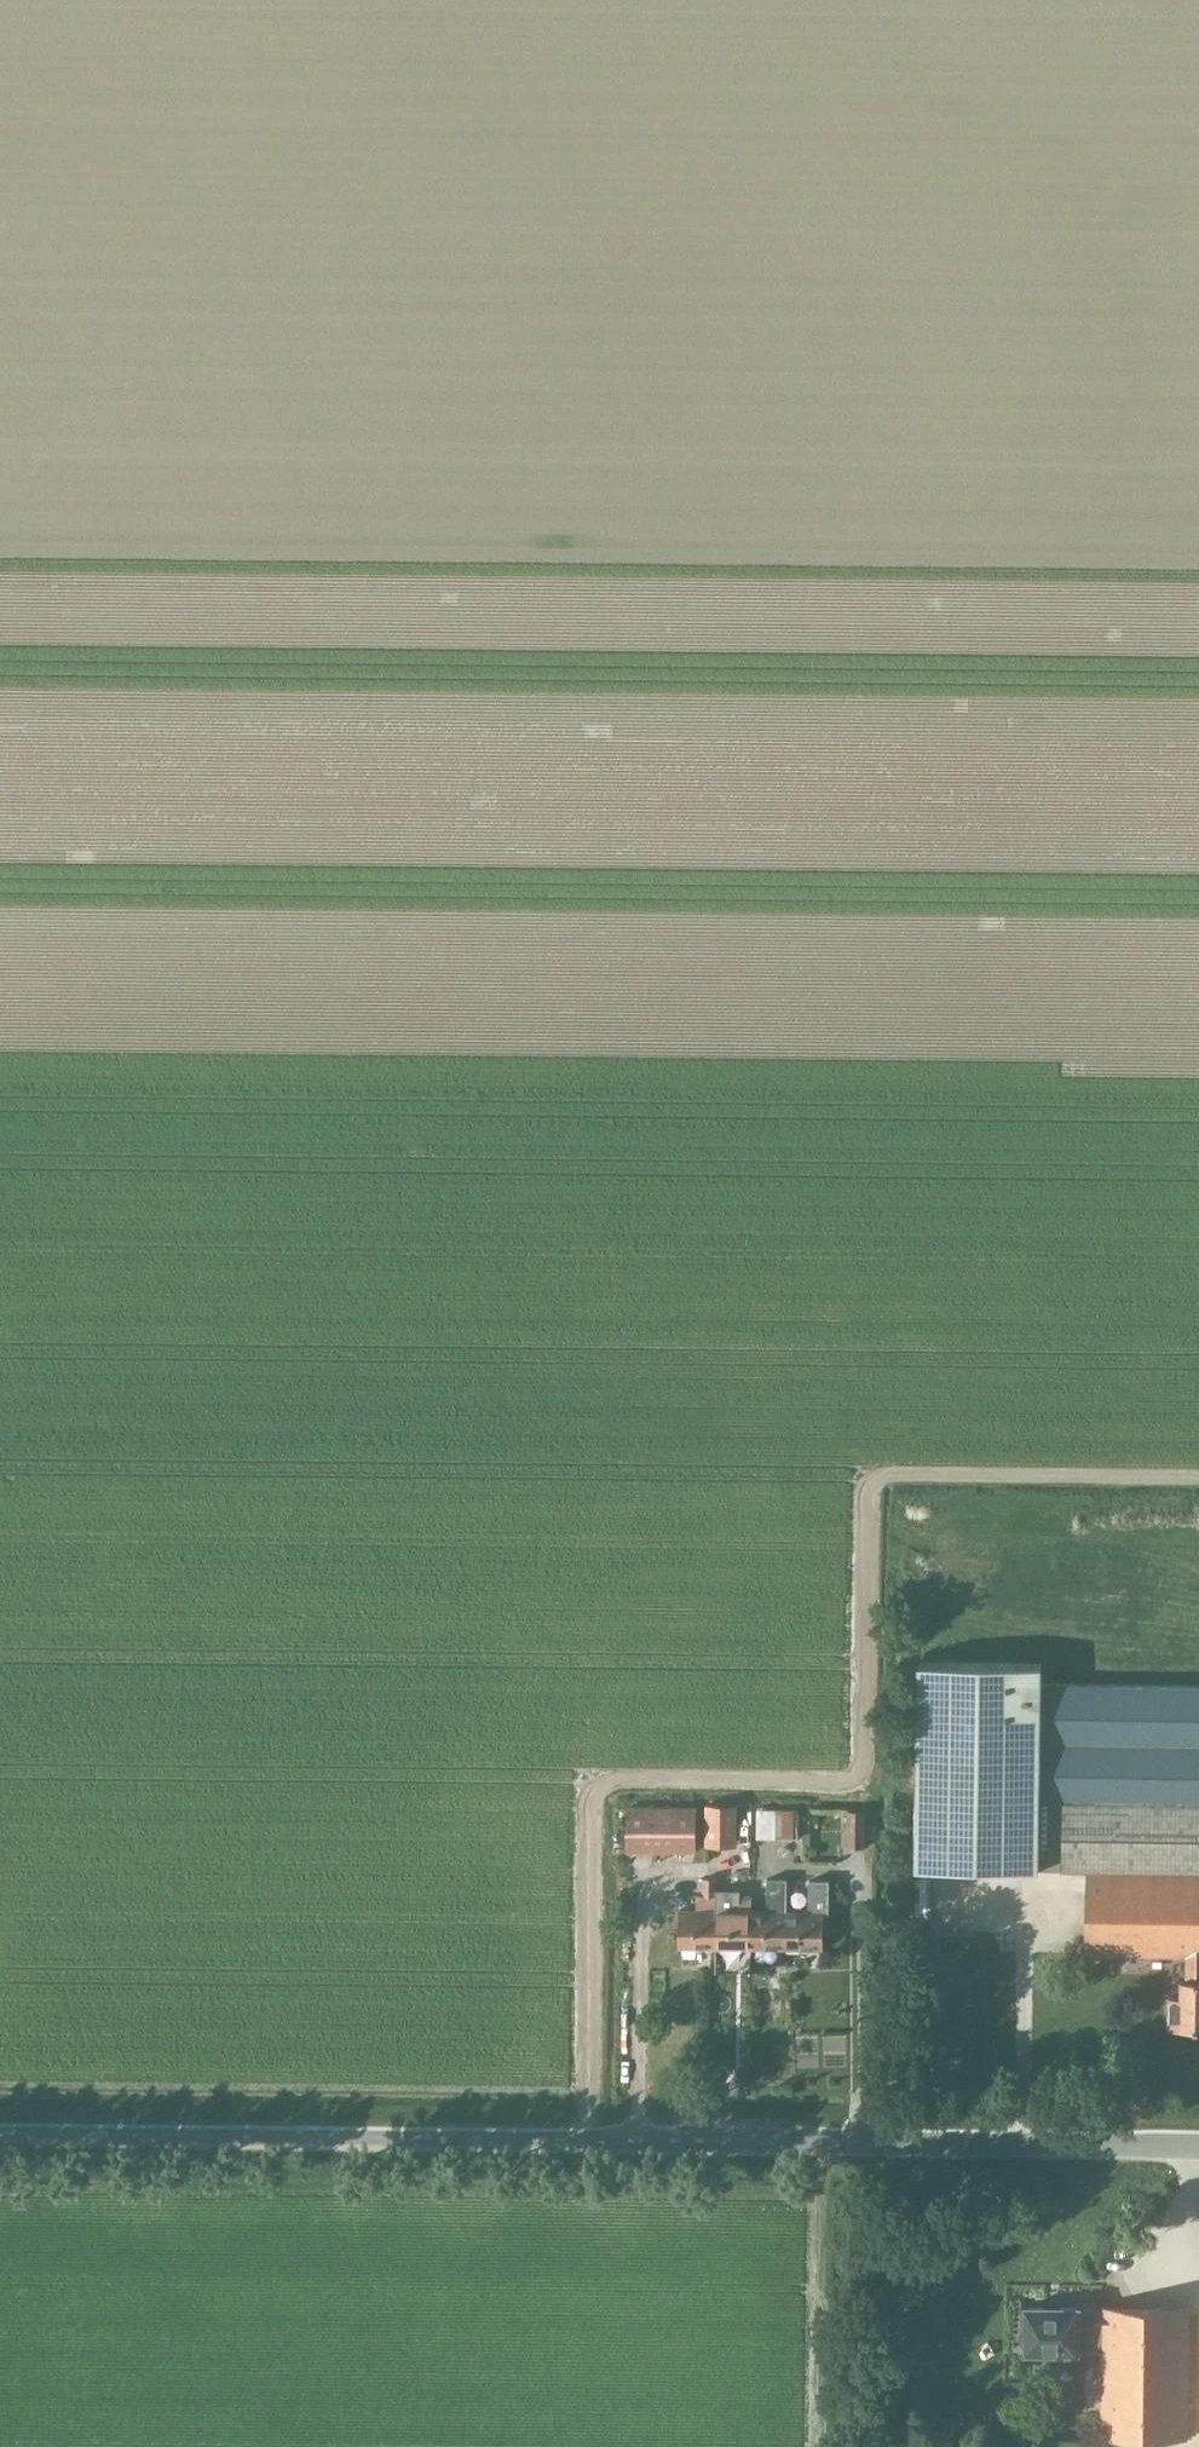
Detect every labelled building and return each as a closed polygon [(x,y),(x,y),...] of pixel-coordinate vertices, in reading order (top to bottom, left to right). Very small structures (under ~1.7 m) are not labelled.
[(1044,1683),(1044,1663),(917,1661),(914,1866),(1087,1868),(1086,1954),(1186,1955),(1186,1979),(1181,1979),(1181,1996),(1169,1996),(1168,2028),(1198,2028),(1198,1685),(1044,1683)] [(626,1851),(646,1851),(696,1851),(696,1805),(626,1805),(626,1851)] [(705,1805),(705,1845),(736,1845),(736,1805),(705,1805)] [(794,1836),(795,1808),(756,1807),(756,1836),(794,1836)] [(860,1844),(860,1821),(845,1821),(845,1844),(860,1844)] [(715,1947),(716,1910),(715,1910),(715,1890),(715,1878),(702,1878),(702,1895),(697,1895),(696,1910),(680,1910),(679,1947),(715,1947)] [(786,1948),(786,1911),(786,1879),(767,1878),(766,1911),(751,1911),(751,1947),(786,1948)] [(786,1948),(820,1948),(820,1949),(821,1949),(822,1913),(828,1913),(828,1880),(809,1880),(809,1911),(786,1911),(786,1948)] [(751,1947),(751,1911),(751,1896),(740,1896),(740,1891),(715,1890),(715,1910),(716,1910),(715,1947),(751,1947)] [(1103,2349),(1103,2340),(1103,2314),(1103,2311),(1078,2310),(1078,2306),(1027,2306),(1027,2311),(1022,2311),(1022,2328),(1026,2328),(1026,2349),(1078,2350),(1078,2349),(1103,2349)] [(1188,2436),(1189,2307),(1103,2306),(1103,2311),(1103,2314),(1103,2340),(1103,2349),(1102,2435),(1188,2436)]
